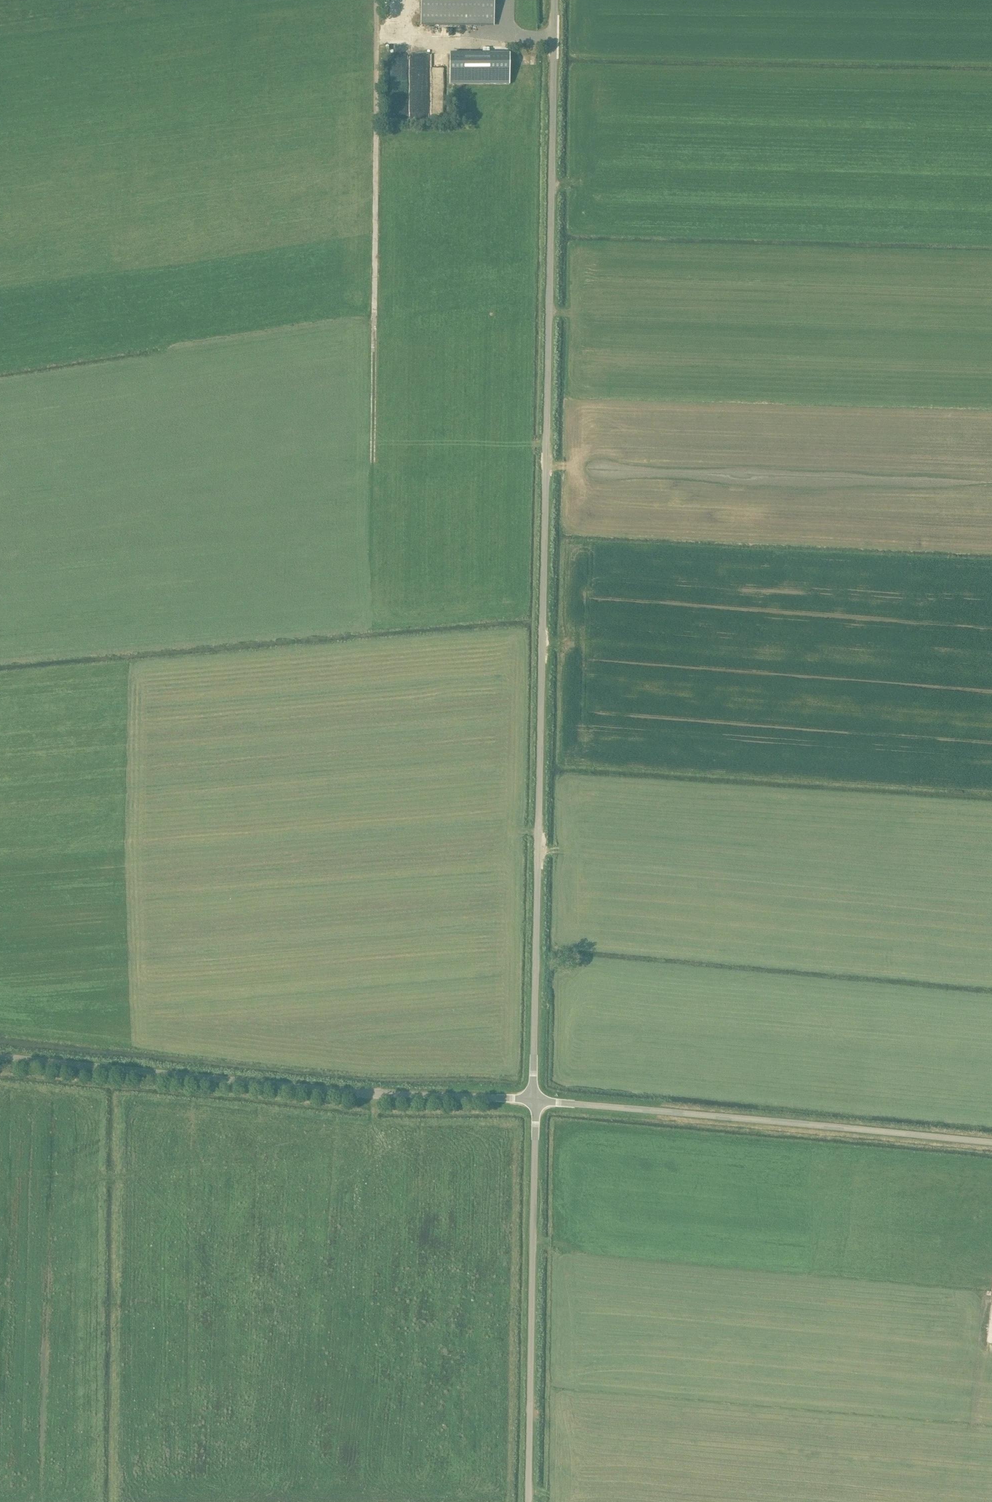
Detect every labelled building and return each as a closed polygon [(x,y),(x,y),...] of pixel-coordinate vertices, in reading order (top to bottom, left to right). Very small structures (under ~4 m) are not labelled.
[(421,23),(495,24),(495,0),(422,0),(421,23)] [(450,84),(452,84),(490,84),(490,53),(450,53),(450,84)] [(394,54),(394,63),(410,64),(410,54),(394,54)]
